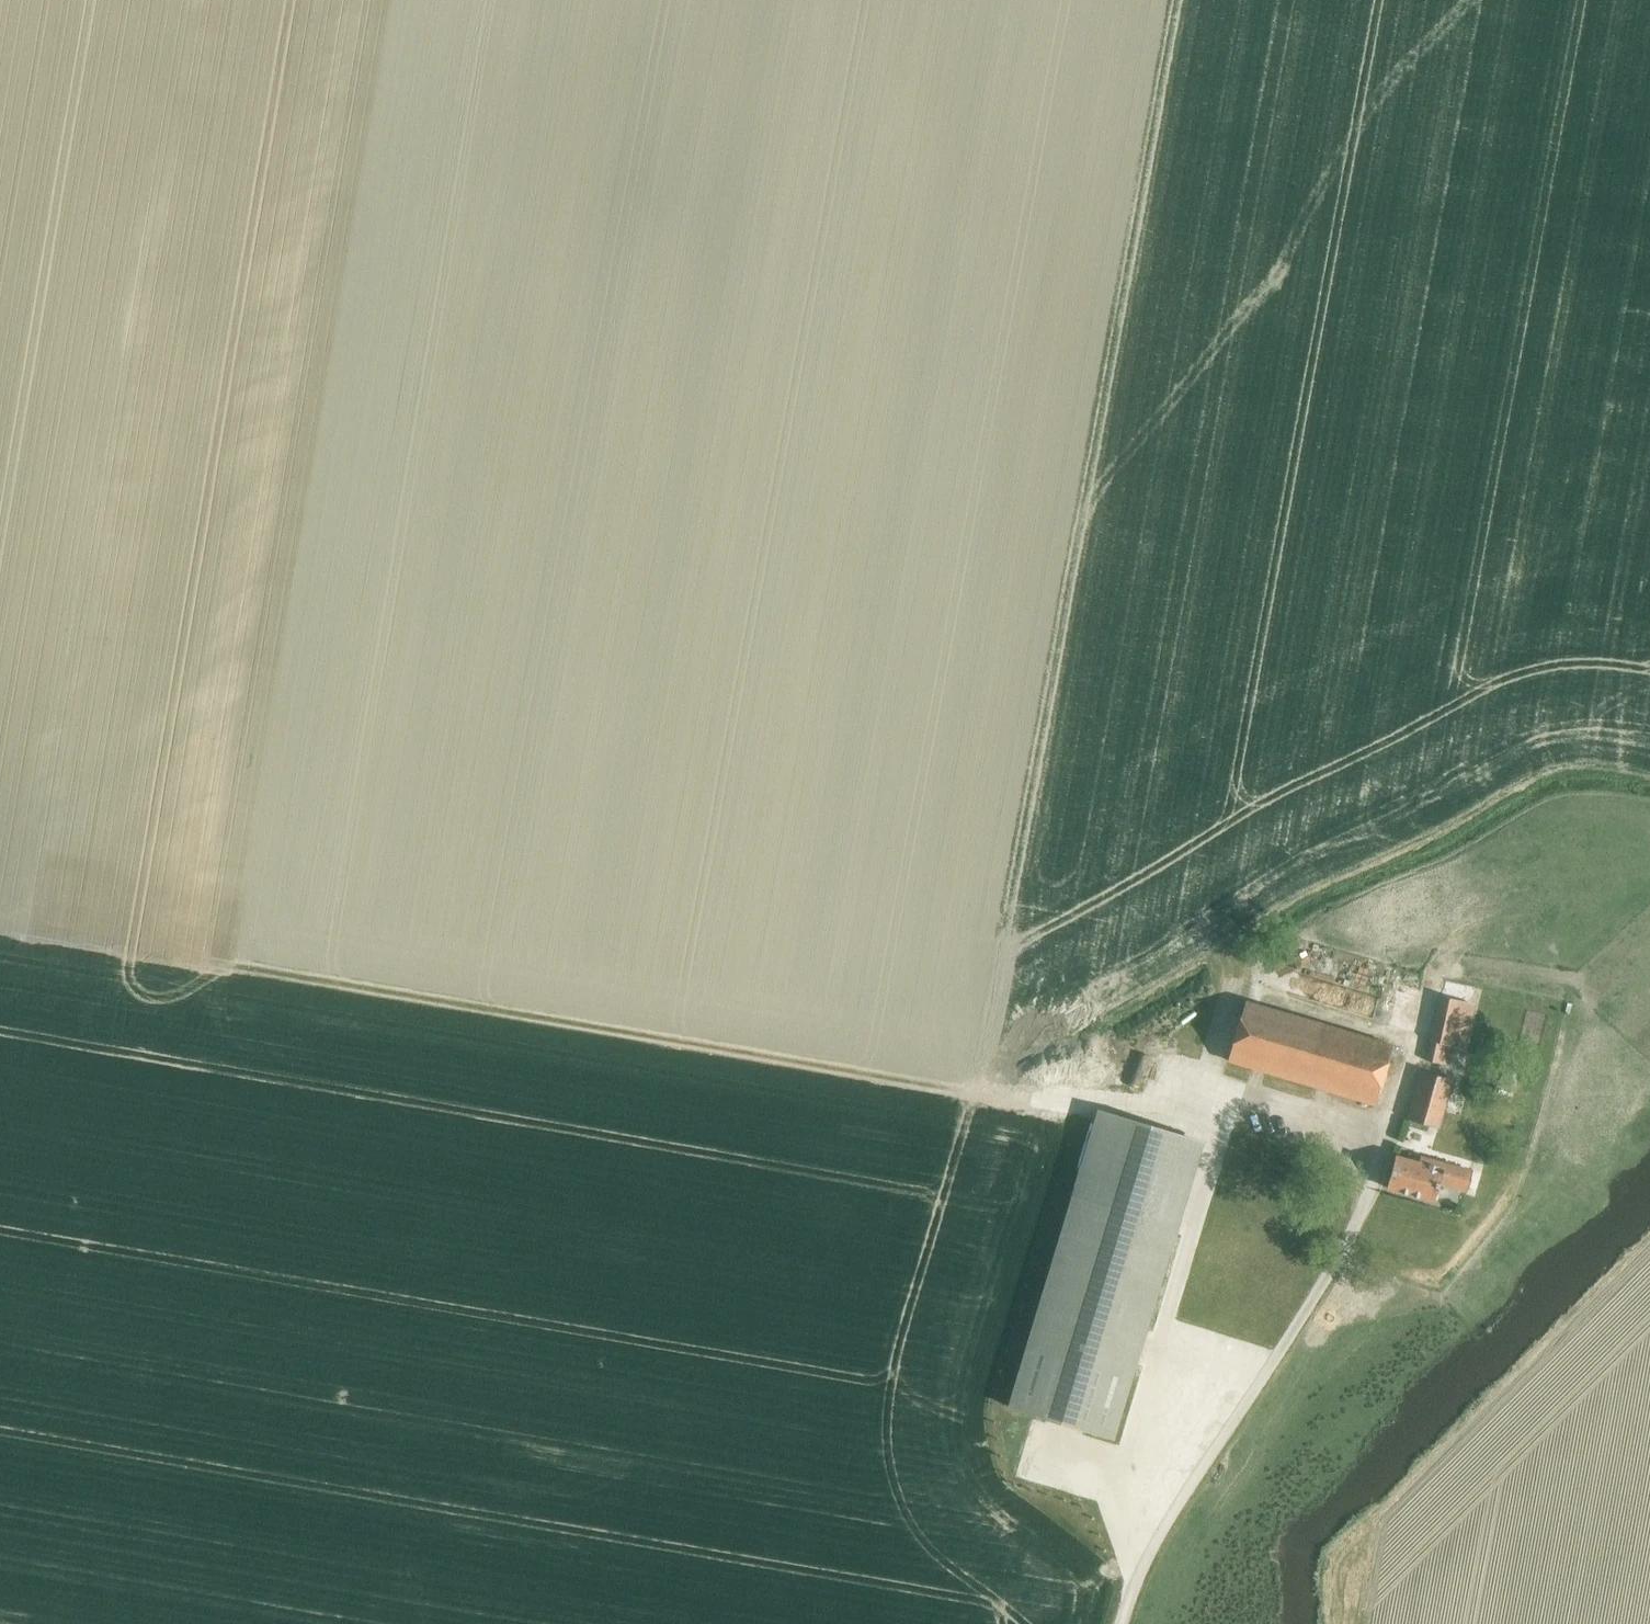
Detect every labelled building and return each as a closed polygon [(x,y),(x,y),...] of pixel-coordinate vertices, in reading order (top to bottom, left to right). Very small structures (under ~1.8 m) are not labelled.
[(1447,1046),(1458,999),(1441,995),(1426,1061),(1437,1064),(1441,1045),(1447,1046)] [(1375,1105),(1393,1046),(1245,1002),(1228,1061),(1375,1105)] [(1438,1129),(1452,1080),(1420,1071),(1406,1120),(1438,1129)] [(1096,1114),(1072,1197),(1009,1407),(1113,1438),(1120,1417),(1177,1229),(1200,1144),(1096,1114)] [(1466,1190),(1471,1171),(1420,1157),(1419,1163),(1396,1156),(1387,1188),(1435,1200),(1440,1183),(1466,1190)] [(1075,1438),(1072,1453),(1096,1458),(1099,1443),(1075,1438)]
